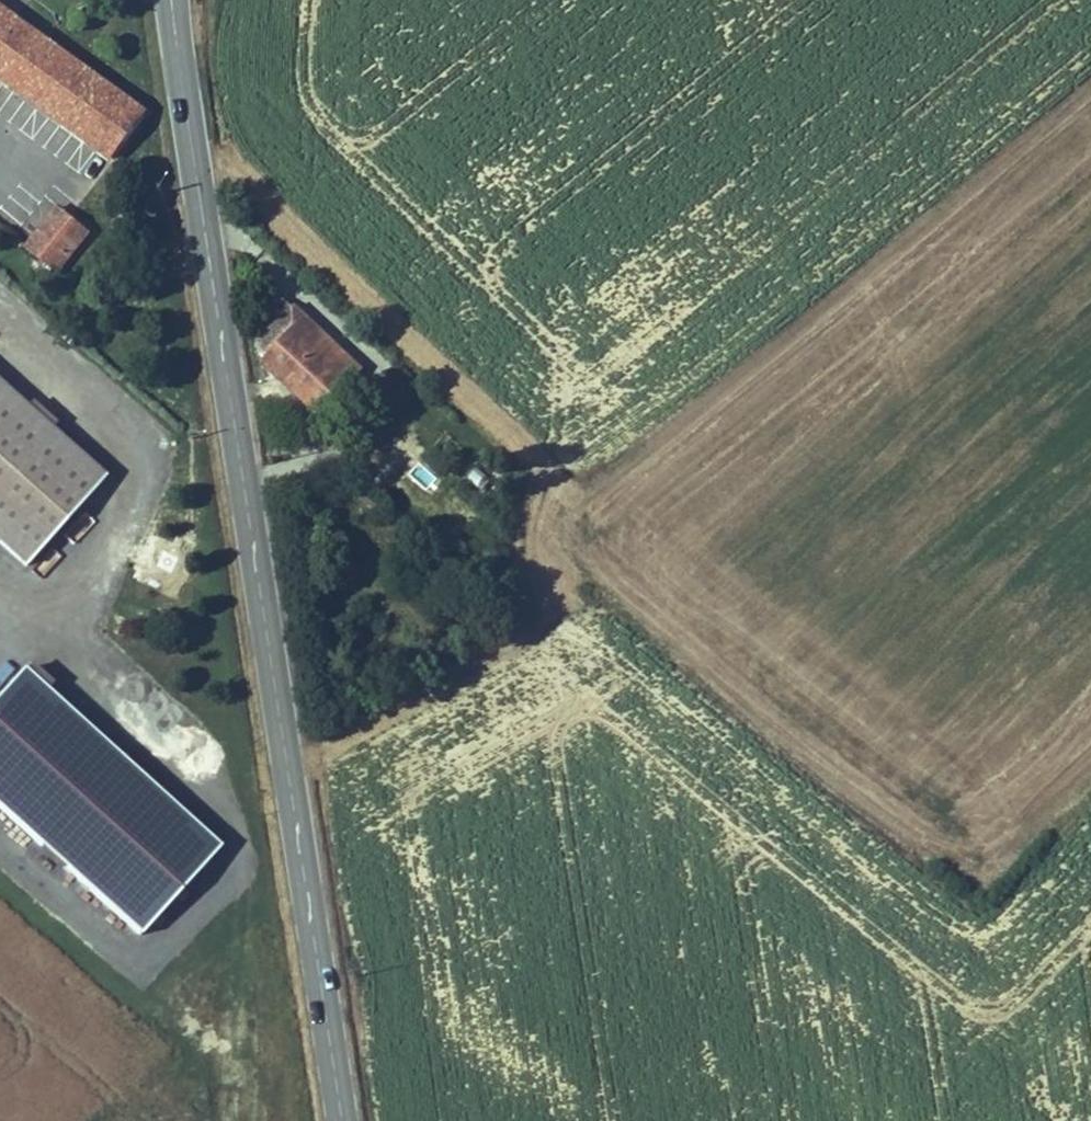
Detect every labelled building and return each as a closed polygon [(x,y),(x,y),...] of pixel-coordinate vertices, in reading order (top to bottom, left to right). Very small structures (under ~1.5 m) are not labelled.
[(148,138),(0,23),(0,98),(111,185),(148,138)] [(20,240),(54,273),(91,233),(57,201),(20,240)] [(271,353),(290,370),(320,339),(281,301),(261,322),(271,353)] [(320,339),(290,370),(321,400),(364,356),(340,334),(327,346),(320,339)] [(0,404),(0,564),(27,589),(107,502),(0,404)] [(0,717),(0,833),(138,960),(219,872),(23,692),(0,717)]
